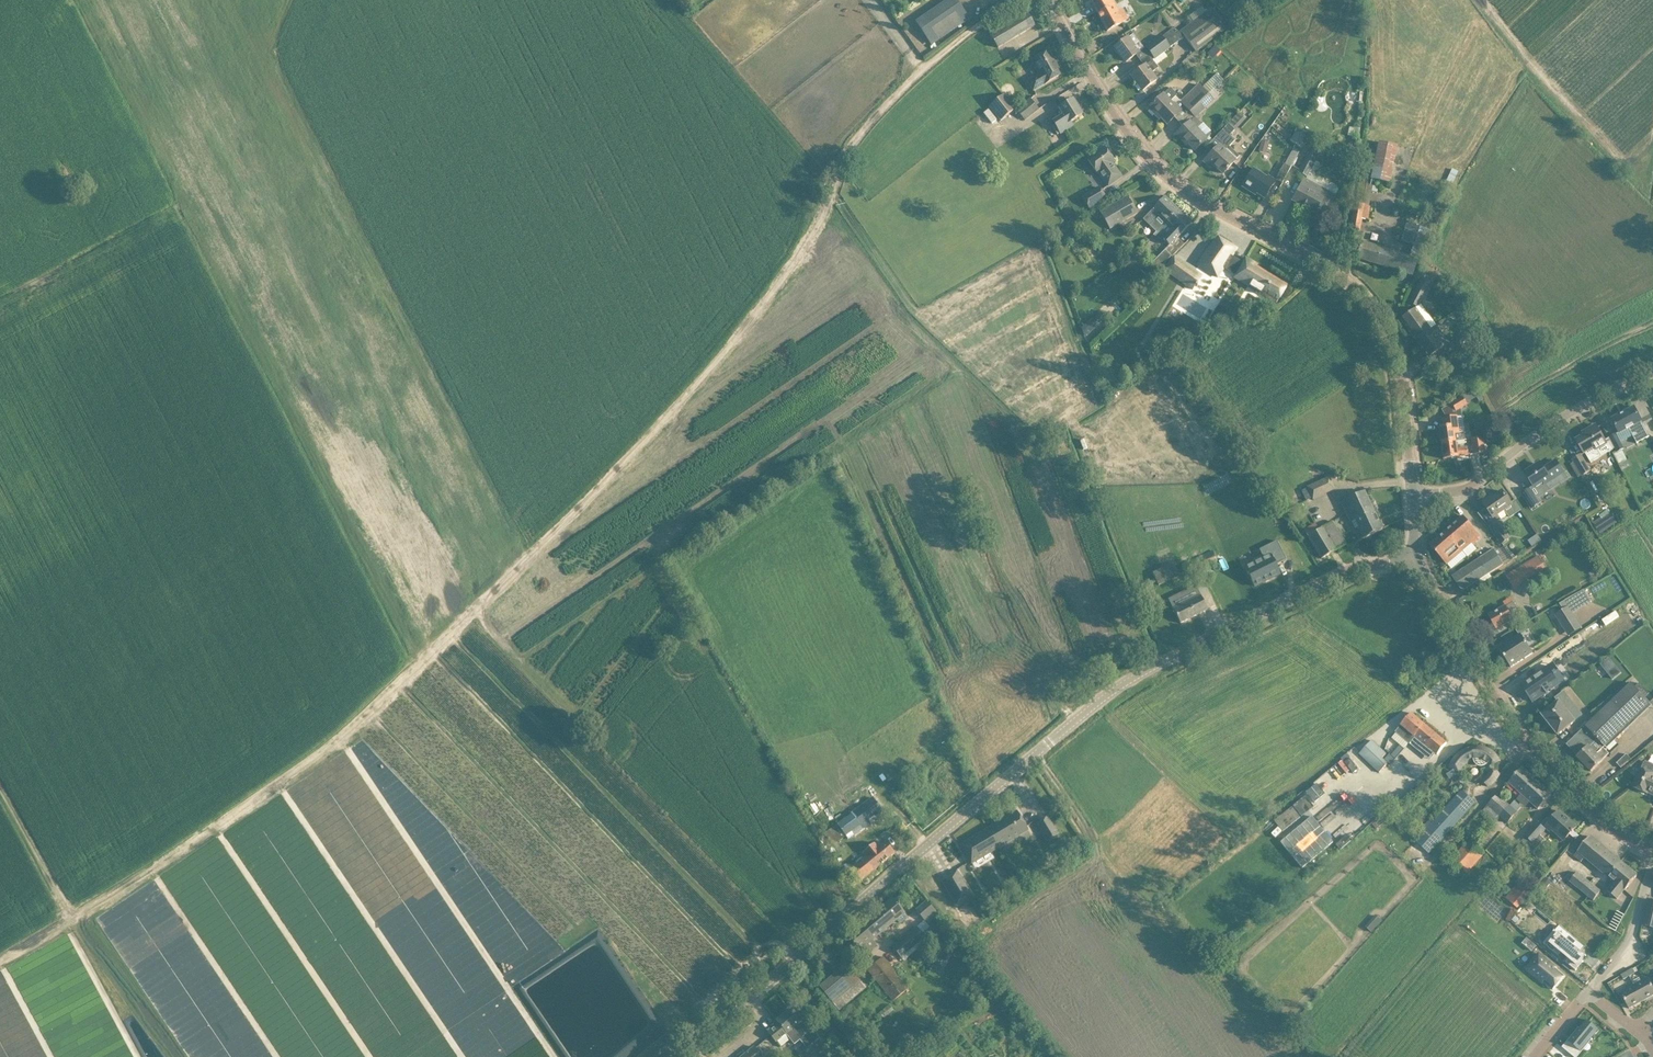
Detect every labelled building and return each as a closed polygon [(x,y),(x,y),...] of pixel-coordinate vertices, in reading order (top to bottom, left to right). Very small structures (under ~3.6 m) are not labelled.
[(968,18),(955,0),(951,0),(918,23),(931,43),(968,18)] [(1092,3),(1107,31),(1122,23),(1122,22),(1128,19),(1122,8),(1117,10),(1111,0),(1098,0),(1092,3)] [(1206,12),(1181,30),(1185,37),(1196,51),(1227,28),(1212,7),(1206,12)] [(1024,8),(987,30),(998,48),(1035,26),(1024,8)] [(1172,28),(1146,47),(1150,53),(1176,34),(1172,28)] [(1128,38),(1122,42),(1114,48),(1119,56),(1121,55),(1126,62),(1144,49),(1138,41),(1131,30),(1125,35),(1128,38)] [(1181,30),(1176,34),(1150,53),(1155,59),(1185,37),(1181,30)] [(1040,75),(1028,82),(1033,90),(1045,84),(1063,74),(1058,65),(1057,66),(1048,52),(1041,56),(1039,55),(1035,58),(1034,60),(1032,61),(1040,75)] [(1152,60),(1142,68),(1133,75),(1138,82),(1136,83),(1142,91),(1148,87),(1156,80),(1151,73),(1158,68),(1152,60)] [(1170,88),(1157,101),(1149,108),(1156,116),(1157,114),(1167,124),(1181,110),(1184,107),(1190,113),(1214,89),(1222,81),(1216,75),(1203,88),(1199,84),(1180,102),(1178,101),(1175,104),(1174,105),(1170,102),(1176,96),(1176,93),(1170,88)] [(1214,89),(1190,113),(1195,118),(1214,100),(1213,99),(1219,94),(1214,89)] [(1005,96),(990,108),(1000,121),(1015,109),(1005,96)] [(1025,120),(1030,116),(1038,110),(1030,99),(1017,110),(1025,120)] [(1071,122),(1082,115),(1073,100),(1059,108),(1064,116),(1053,123),(1055,125),(1052,127),(1057,135),(1060,133),(1060,134),(1066,131),(1065,130),(1072,125),(1071,122)] [(1224,152),(1235,140),(1230,135),(1245,118),(1239,113),(1215,138),(1221,144),(1207,159),(1223,174),(1235,161),(1224,152)] [(1185,127),(1177,134),(1183,141),(1185,139),(1195,150),(1203,143),(1207,139),(1212,134),(1210,133),(1205,137),(1191,122),(1190,121),(1185,127)] [(1299,130),(1290,141),(1299,148),(1308,137),(1299,130)] [(1260,148),(1267,150),(1269,142),(1262,140),(1260,148)] [(1378,141),(1370,179),(1390,182),(1397,145),(1378,141)] [(1105,148),(1096,154),(1088,160),(1097,174),(1098,173),(1108,186),(1122,177),(1112,163),(1114,162),(1105,148)] [(1307,157),(1298,173),(1307,177),(1315,162),(1319,155),(1310,151),(1307,157)] [(1287,159),(1276,179),(1282,182),(1293,162),(1287,159)] [(1253,170),(1248,177),(1242,186),(1250,192),(1252,190),(1264,198),(1275,181),(1268,177),(1267,179),(1253,170)] [(1335,196),(1304,179),(1293,200),(1315,212),(1319,206),(1327,210),(1335,196)] [(1358,180),(1351,220),(1350,231),(1359,233),(1362,218),(1366,219),(1368,211),(1369,211),(1369,210),(1368,210),(1372,185),(1367,184),(1368,182),(1358,180)] [(1099,186),(1082,196),(1089,208),(1107,199),(1099,186)] [(1100,211),(1110,229),(1138,214),(1127,196),(1100,211)] [(1165,197),(1143,219),(1156,232),(1165,224),(1178,210),(1165,197)] [(1165,224),(1157,232),(1164,239),(1163,239),(1170,245),(1179,236),(1192,223),(1178,210),(1165,224)] [(1413,245),(1409,257),(1361,242),(1356,258),(1412,276),(1418,259),(1421,260),(1431,230),(1406,222),(1400,241),(1413,245)] [(1217,278),(1222,272),(1224,268),(1236,275),(1243,263),(1231,257),(1236,249),(1218,237),(1199,266),(1217,278)] [(1165,250),(1153,262),(1152,261),(1143,271),(1152,280),(1161,271),(1159,269),(1171,256),(1165,250)] [(1192,290),(1195,286),(1196,287),(1197,285),(1196,284),(1202,276),(1174,257),(1165,270),(1192,290)] [(1243,263),(1236,275),(1234,277),(1276,303),(1287,285),(1253,265),(1254,263),(1246,258),(1243,263)] [(1422,277),(1408,302),(1418,308),(1432,282),(1422,277)] [(1414,309),(1409,313),(1400,319),(1416,341),(1436,326),(1422,306),(1415,310),(1414,309)] [(1436,326),(1416,341),(1428,358),(1449,343),(1436,326)] [(1475,344),(1486,356),(1497,347),(1486,334),(1475,344)] [(1465,342),(1462,337),(1454,342),(1458,347),(1466,342),(1465,342)] [(1462,397),(1451,404),(1455,411),(1467,405),(1462,397)] [(1649,437),(1641,422),(1642,421),(1635,408),(1612,420),(1619,433),(1629,428),(1637,443),(1649,437)] [(1439,429),(1441,444),(1455,442),(1465,440),(1464,432),(1458,433),(1456,417),(1442,419),(1443,428),(1439,429)] [(1576,441),(1584,454),(1585,453),(1591,463),(1592,463),(1591,463),(1601,457),(1597,449),(1607,444),(1596,425),(1587,431),(1588,433),(1582,437),(1581,436),(1577,438),(1578,440),(1576,441)] [(1617,434),(1610,438),(1618,452),(1622,450),(1624,448),(1617,434)] [(1471,439),(1472,443),(1473,454),(1484,453),(1482,438),(1471,439)] [(1455,442),(1441,444),(1443,459),(1457,457),(1468,455),(1467,448),(1456,449),(1455,442)] [(1619,464),(1627,460),(1622,450),(1618,452),(1614,454),(1619,464)] [(1581,455),(1573,460),(1575,463),(1582,476),(1591,471),(1581,455)] [(1535,467),(1525,474),(1531,483),(1534,487),(1544,481),(1548,489),(1559,482),(1561,484),(1569,479),(1565,473),(1564,473),(1557,461),(1544,469),(1542,465),(1536,469),(1535,467)] [(1582,476),(1575,463),(1571,465),(1579,478),(1582,476)] [(1334,489),(1329,477),(1318,482),(1324,494),(1334,489)] [(1531,489),(1523,494),(1532,508),(1540,503),(1531,489)] [(1364,491),(1354,496),(1341,502),(1351,522),(1357,519),(1361,527),(1355,530),(1359,540),(1383,529),(1364,491)] [(1483,503),(1489,512),(1494,518),(1505,510),(1510,518),(1522,510),(1515,501),(1511,503),(1503,492),(1491,500),(1490,498),(1483,503)] [(1618,524),(1611,514),(1602,519),(1601,518),(1593,523),(1600,535),(1618,524)] [(1464,516),(1446,531),(1463,551),(1480,536),(1464,516)] [(1332,521),(1308,536),(1321,559),(1346,544),(1332,521)] [(1497,522),(1490,527),(1502,543),(1509,538),(1497,522)] [(1463,551),(1446,531),(1430,545),(1447,565),(1463,551)] [(1264,559),(1245,568),(1254,586),(1280,574),(1275,565),(1286,560),(1277,541),(1259,550),(1264,559)] [(1208,542),(1196,545),(1198,551),(1210,548),(1208,542)] [(1163,569),(1153,573),(1158,585),(1179,576),(1173,564),(1168,567),(1167,565),(1175,562),(1168,547),(1156,552),(1163,569)] [(1495,549),(1480,559),(1489,574),(1504,564),(1495,549)] [(1538,556),(1506,575),(1510,581),(1514,588),(1546,569),(1538,556)] [(1480,559),(1462,571),(1452,576),(1462,591),(1489,574),(1480,559)] [(1173,609),(1175,614),(1180,623),(1208,610),(1201,596),(1173,609)] [(1513,603),(1499,611),(1489,616),(1497,629),(1514,620),(1510,612),(1516,609),(1513,603)] [(1625,605),(1594,626),(1601,636),(1612,628),(1613,629),(1632,616),(1625,605)] [(1555,615),(1562,625),(1575,617),(1568,607),(1555,615)] [(1432,622),(1427,625),(1431,633),(1437,630),(1432,622)] [(1521,634),(1499,648),(1511,667),(1533,653),(1521,634)] [(1601,663),(1613,679),(1622,672),(1610,657),(1601,663)] [(1553,664),(1522,685),(1533,701),(1564,681),(1553,664)] [(1586,726),(1586,727),(1567,745),(1578,757),(1589,747),(1598,739),(1605,746),(1650,703),(1631,683),(1586,726)] [(1559,702),(1542,715),(1558,735),(1575,721),(1566,710),(1573,704),(1564,692),(1556,698),(1559,702)] [(1397,732),(1392,738),(1404,748),(1409,743),(1414,735),(1415,736),(1425,724),(1411,713),(1404,721),(1402,725),(1401,724),(1395,731),(1397,732)] [(1425,724),(1415,736),(1423,742),(1430,748),(1437,754),(1440,751),(1447,743),(1425,724)] [(1602,761),(1609,754),(1603,748),(1605,746),(1598,739),(1589,747),(1578,757),(1591,771),(1602,761)] [(1372,740),(1360,754),(1381,773),(1389,765),(1382,757),(1386,753),(1372,740)] [(1452,764),(1450,767),(1459,772),(1460,769),(1462,766),(1464,764),(1467,763),(1470,761),(1473,760),(1473,762),(1474,764),(1476,765),(1478,766),(1479,766),(1481,766),(1483,766),(1485,765),(1486,764),(1487,765),(1488,765),(1488,766),(1489,767),(1490,767),(1496,764),(1495,763),(1498,761),(1500,762),(1500,761),(1499,760),(1498,758),(1496,755),(1494,753),(1492,751),(1489,750),(1486,749),(1483,749),(1480,748),(1476,748),(1472,749),(1469,750),(1465,751),(1462,753),(1459,755),(1456,758),(1454,761),(1452,764)] [(1402,750),(1390,763),(1399,772),(1412,759),(1402,750)] [(1627,754),(1617,763),(1621,768),(1631,759),(1627,754)] [(1644,762),(1632,787),(1647,794),(1648,792),(1652,794),(1652,765),(1646,761),(1644,762)] [(1522,767),(1515,775),(1509,782),(1521,794),(1522,794),(1535,779),(1522,767)] [(1484,780),(1483,781),(1488,787),(1490,785),(1492,784),(1493,783),(1495,781),(1496,779),(1498,778),(1499,776),(1500,773),(1490,770),(1490,771),(1489,773),(1489,774),(1488,776),(1487,777),(1486,778),(1485,779),(1484,780)] [(1522,794),(1521,794),(1517,799),(1525,807),(1530,802),(1538,809),(1552,794),(1535,779),(1522,794)] [(1462,791),(1416,841),(1429,853),(1475,802),(1462,791)] [(1488,805),(1501,817),(1510,806),(1497,795),(1488,805)] [(824,833),(833,845),(845,835),(848,838),(883,812),(873,798),(824,833)] [(920,812),(925,808),(918,798),(912,802),(920,812)] [(1510,806),(1501,817),(1507,823),(1521,807),(1514,801),(1510,806)] [(1398,804),(1391,816),(1397,819),(1402,810),(1404,811),(1406,808),(1398,804)] [(1017,811),(988,829),(999,847),(1028,830),(1023,821),(1017,811)] [(1559,811),(1552,819),(1545,827),(1550,831),(1552,829),(1564,840),(1577,826),(1559,811)] [(1047,817),(1037,824),(1049,843),(1059,837),(1047,817)] [(1526,836),(1521,841),(1533,852),(1544,839),(1539,835),(1545,829),(1538,823),(1526,836)] [(959,846),(965,855),(970,864),(999,847),(988,829),(959,846)] [(1583,845),(1578,852),(1585,858),(1598,869),(1608,877),(1615,882),(1607,891),(1617,899),(1624,890),(1625,890),(1637,875),(1590,837),(1583,845)] [(1470,839),(1448,863),(1462,876),(1484,852),(1470,839)] [(865,855),(850,868),(861,881),(895,853),(885,842),(879,848),(874,842),(863,852),(865,855)] [(957,872),(942,881),(956,904),(971,895),(957,872)] [(1570,881),(1575,885),(1588,895),(1593,899),(1600,891),(1577,872),(1570,881)] [(1546,879),(1542,884),(1547,888),(1551,883),(1546,879)] [(1520,882),(1506,899),(1516,908),(1531,890),(1520,882)] [(847,936),(854,945),(864,956),(877,945),(873,940),(905,913),(893,898),(847,936)] [(1648,899),(1642,926),(1652,928),(1652,900),(1648,899)] [(926,901),(915,910),(924,922),(935,912),(926,901)] [(1592,943),(1598,948),(1606,939),(1600,934),(1606,927),(1583,908),(1577,916),(1581,919),(1573,929),(1591,944),(1592,943)] [(1610,926),(1618,930),(1626,913),(1619,910),(1610,926)] [(1378,914),(1368,925),(1374,930),(1384,919),(1378,914)] [(954,925),(961,933),(967,928),(959,920),(954,925)] [(933,924),(924,932),(931,944),(941,936),(933,924)] [(1560,935),(1549,948),(1558,955),(1561,952),(1569,958),(1565,962),(1576,970),(1583,961),(1582,960),(1586,956),(1581,952),(1585,947),(1560,925),(1555,931),(1560,935)] [(918,926),(893,946),(903,959),(928,939),(918,926)] [(935,956),(945,961),(950,951),(940,946),(935,956)] [(1539,954),(1526,969),(1538,979),(1543,983),(1543,982),(1553,990),(1564,976),(1550,965),(1551,964),(1539,954)] [(883,957),(867,970),(893,1001),(909,988),(883,957)] [(819,987),(826,995),(839,1010),(865,988),(844,963),(842,962),(831,971),(834,974),(819,987)] [(1634,985),(1643,1001),(1652,995),(1652,987),(1648,977),(1634,985)] [(1620,993),(1624,999),(1629,1008),(1643,1001),(1634,985),(1620,993)] [(768,1033),(776,1042),(787,1033),(791,1039),(791,1040),(794,1044),(800,1039),(807,1047),(802,1052),(806,1056),(832,1056),(820,1042),(821,1042),(819,1039),(820,1038),(812,1029),(804,1019),(800,1022),(790,1010),(776,1021),(779,1024),(768,1033)] [(1586,1021),(1563,1048),(1573,1056),(1576,1056),(1581,1051),(1578,1049),(1588,1037),(1590,1039),(1598,1031),(1586,1021)] [(754,1047),(741,1056),(762,1056),(754,1047)]
